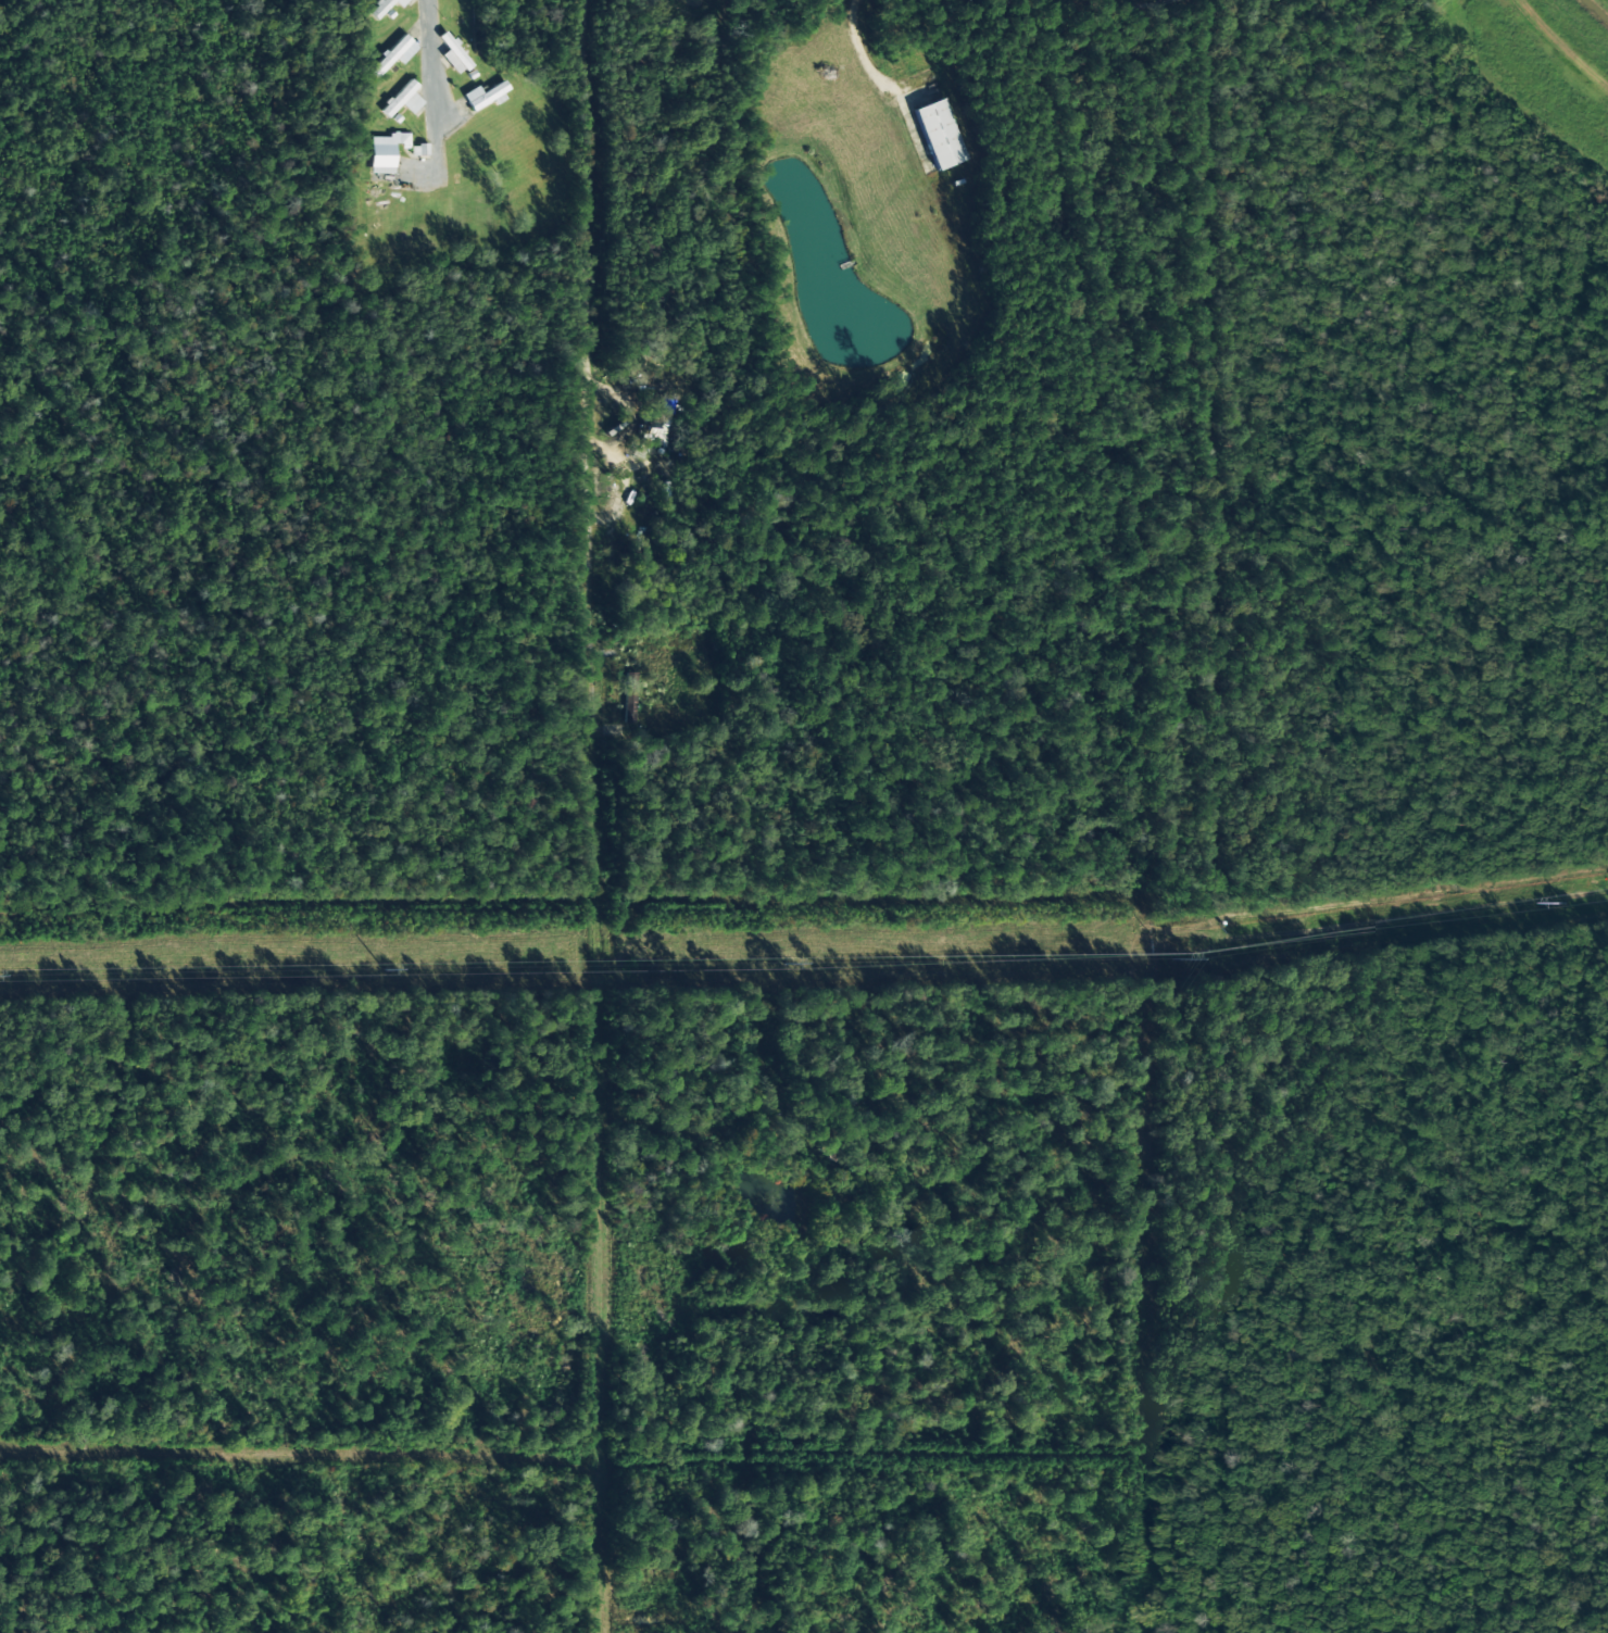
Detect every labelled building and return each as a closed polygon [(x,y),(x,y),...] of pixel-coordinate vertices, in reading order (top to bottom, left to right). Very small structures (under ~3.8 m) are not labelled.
[(377,21),(394,2),(401,8),(408,0),(381,0),(369,13),(377,21)] [(471,65),(444,32),(437,37),(448,50),(441,55),(458,76),(471,65)] [(395,59),(401,65),(417,48),(403,34),(370,70),(378,78),(395,59)] [(418,86),(410,79),(380,111),(388,119),(401,104),(412,115),(423,103),(412,93),(418,86)] [(509,90),(504,81),(481,94),(478,87),(463,95),(472,112),(493,101),(495,105),(505,99),(502,93),(509,90)] [(966,160),(944,99),(913,110),(935,171),(966,160)] [(409,147),(409,134),(390,133),(390,138),(371,137),(371,174),(394,174),(395,146),(409,147)] [(427,146),(413,145),(412,156),(427,156),(427,146)] [(675,415),(676,401),(663,399),(662,413),(675,415)] [(646,428),(646,444),(660,445),(660,441),(668,441),(669,429),(646,428)] [(635,674),(624,673),(622,708),(634,708),(635,674)]
